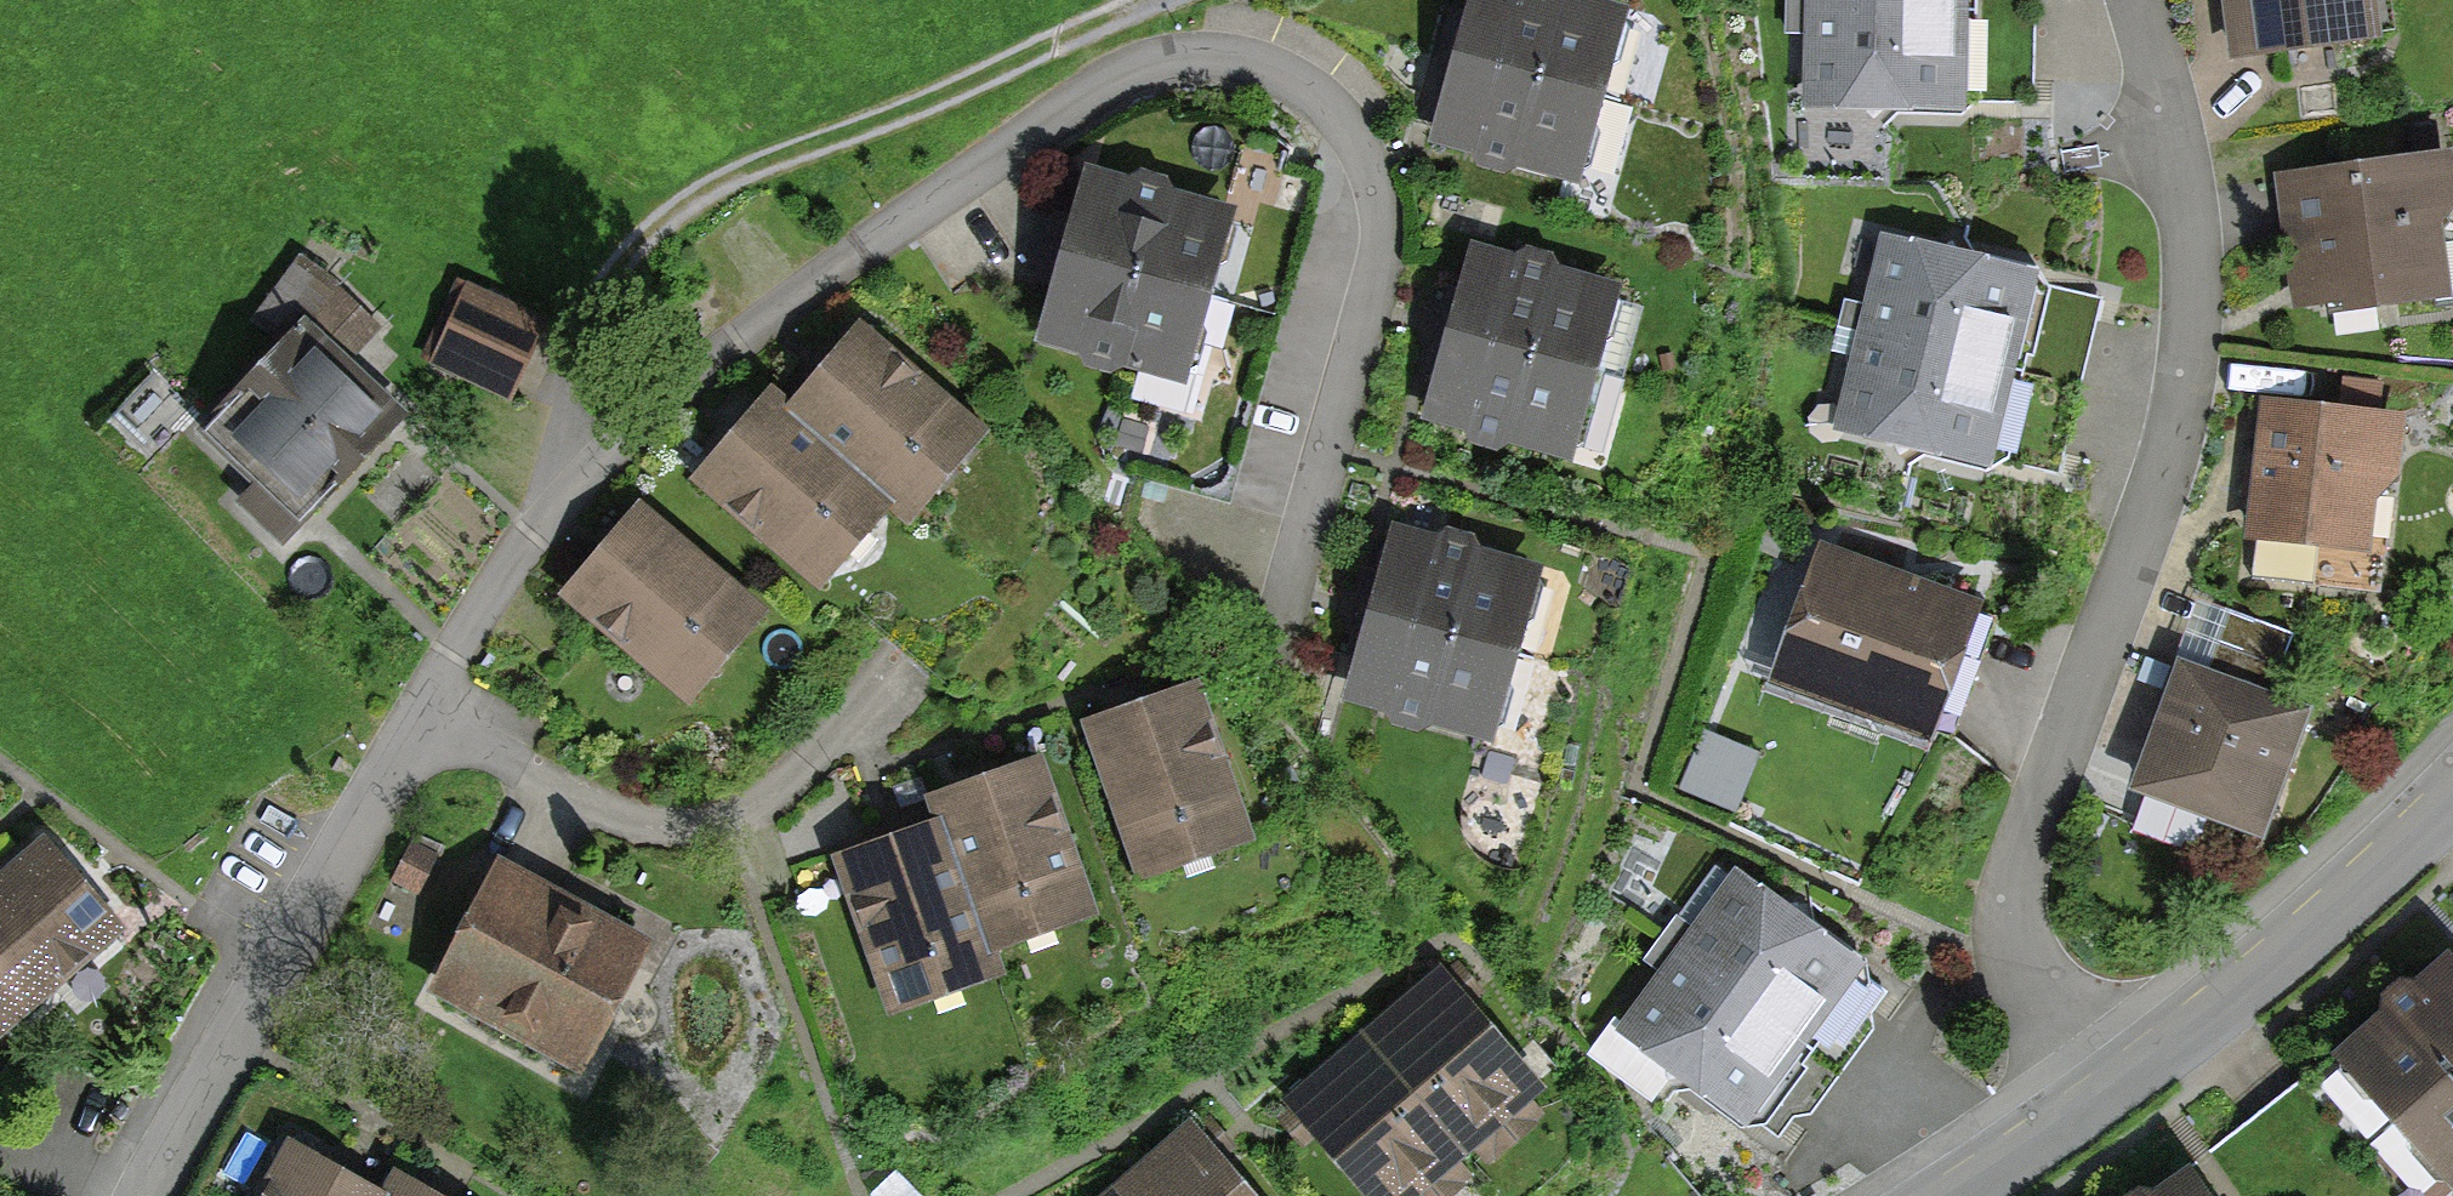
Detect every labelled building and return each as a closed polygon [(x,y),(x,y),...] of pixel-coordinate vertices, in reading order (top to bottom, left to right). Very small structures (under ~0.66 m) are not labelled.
[(1463,55),(1593,88),(1612,11),(1571,0),(1477,0),(1463,55)] [(2232,64),(2382,43),(2376,0),(2223,0),(2232,64)] [(1958,97),(1961,7),(1818,2),(1815,92),(1958,97)] [(1463,55),(1443,133),(1573,166),(1593,88),(1463,55)] [(2443,198),(2438,161),(2288,182),(2304,298),(2439,279),(2428,200),(2443,198)] [(1202,293),(1224,215),(1095,179),(1073,256),(1202,293)] [(2004,365),(2025,277),(1888,245),(1867,333),(2004,365)] [(1180,370),(1202,293),(1073,256),(1051,333),(1180,370)] [(1478,258),(1458,336),(1587,369),(1607,291),(1478,258)] [(538,326),(470,296),(441,363),(509,393),(538,326)] [(289,515),(390,412),(304,329),(204,432),(289,515)] [(1983,453),(2004,365),(1867,333),(1846,421),(1983,453)] [(790,420),(883,495),(905,513),(975,427),(860,334),(790,420)] [(1458,336),(1438,413),(1568,446),(1587,369),(1458,336)] [(821,572),(883,495),(790,420),(765,400),(703,477),(821,572)] [(2391,423),(2268,411),(2257,531),(2366,541),(2372,469),(2386,471),(2391,423)] [(641,514),(574,591),(686,686),(752,609),(641,514)] [(1399,536),(1377,615),(1507,650),(1529,572),(1399,536)] [(1971,612),(1825,559),(1784,673),(1930,725),(1971,612)] [(1377,615),(1356,693),(1486,728),(1507,650),(1377,615)] [(2255,827),(2297,710),(2183,669),(2140,786),(2255,827)] [(1242,832),(1194,691),(1093,725),(1141,866),(1242,832)] [(1732,804),(1753,760),(1707,740),(1687,784),(1732,804)] [(936,799),(944,825),(983,938),(1084,903),(1036,765),(936,799)] [(994,968),(983,938),(944,825),(846,858),(895,1002),(994,968)] [(432,852),(404,842),(387,887),(415,897),(432,852)] [(0,884),(0,1019),(1,1020),(110,928),(43,848),(0,884)] [(504,873),(442,987),(575,1058),(636,943),(504,873)] [(1801,1042),(1854,973),(1738,886),(1686,956),(1801,1042)] [(1749,1112),(1801,1042),(1686,956),(1634,1025),(1749,1112)] [(2449,964),(2348,1051),(2400,1111),(2452,1066),(2452,968),(2449,964)] [(1441,980),(1371,1039),(1463,1148),(1533,1089),(1441,980)] [(1300,1098),(1383,1195),(1406,1195),(1463,1148),(1371,1039),(1300,1098)] [(2400,1111),(2452,1171),(2452,1066),(2400,1111)] [(1119,1195),(1121,1195),(1242,1195),(1190,1135),(1119,1195)] [(291,1154),(267,1195),(365,1195),(291,1154)] [(2189,1181),(2166,1195),(2200,1195),(2189,1181)] [(389,1195),(419,1195),(396,1183),(389,1195)]
